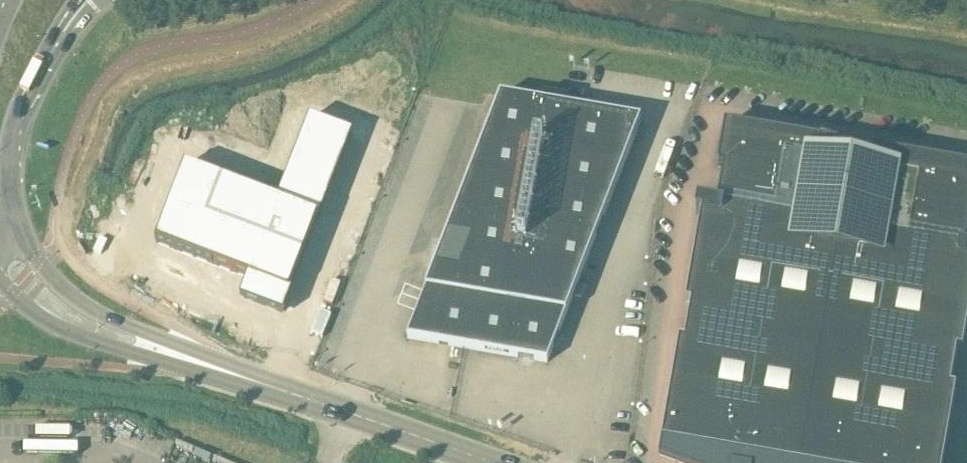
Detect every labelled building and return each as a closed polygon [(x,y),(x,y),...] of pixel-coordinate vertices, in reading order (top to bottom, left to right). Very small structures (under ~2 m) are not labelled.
[(568,99),(542,95),(540,103),(501,96),(501,97),(500,97),(426,288),(427,288),(426,290),(408,338),(548,363),(642,120),(567,107),(568,99)] [(310,119),(302,140),(304,141),(345,157),(353,135),(310,119)] [(660,459),(671,462),(944,462),(957,389),(951,388),(958,351),(963,352),(966,330),(966,249),(966,247),(966,168),(874,152),(870,171),(835,165),(838,145),(726,126),(718,168),(724,169),(718,206),(698,203),(696,215),(702,216),(687,304),(692,305),(686,342),(680,341),(679,349),(663,442),(660,457),(660,459)] [(302,140),(293,163),(296,163),(334,178),(336,179),(345,157),(304,141),(302,140)] [(293,163),(285,185),(287,186),(326,201),(328,202),(336,179),(334,178),(296,163),(293,163)] [(185,167),(178,187),(179,187),(216,201),(224,182),(185,167)] [(224,182),(216,201),(209,220),(228,227),(237,231),(252,193),(224,183),(224,182)] [(285,185),(278,203),(280,204),(280,205),(318,219),(321,220),(328,202),(326,201),(287,186),(285,185)] [(178,187),(170,205),(171,206),(191,213),(209,220),(216,201),(179,187),(178,187)] [(252,193),(237,231),(247,234),(266,242),(273,223),(280,205),(280,204),(278,203),(252,193)] [(170,205),(156,244),(176,252),(176,251),(191,213),(171,206),(170,205)] [(280,205),(273,223),(311,238),(314,239),(321,220),(318,219),(280,205)] [(176,251),(176,252),(194,259),(209,220),(191,213),(176,251)] [(209,220),(194,259),(213,266),(213,265),(228,227),(209,220)] [(273,223),(266,242),(304,257),(306,257),(314,239),(311,238),(273,223)] [(228,227),(213,265),(232,272),(247,234),(237,231),(228,227)] [(247,234),(232,272),(249,279),(251,280),(259,261),(266,242),(247,234)] [(266,242),(259,261),(299,276),(306,257),(304,257),(266,242)] [(259,261),(251,280),(289,294),(292,295),(299,276),(259,261)] [(249,279),(241,300),(284,316),(292,295),(289,294),(251,280),(249,279)]
